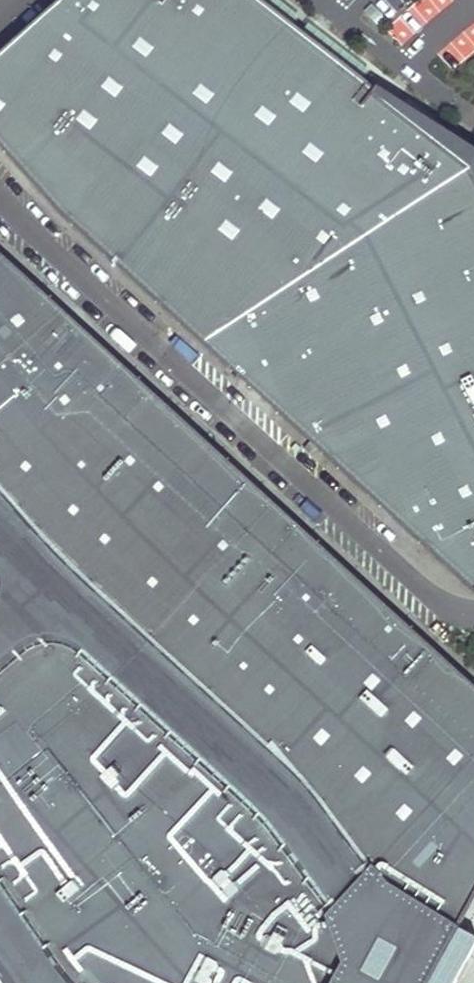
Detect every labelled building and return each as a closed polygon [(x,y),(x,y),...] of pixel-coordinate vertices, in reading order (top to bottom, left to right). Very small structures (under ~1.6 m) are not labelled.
[(473,592),(473,178),(471,173),(387,105),(349,75),(255,0),(59,0),(0,51),(0,151),(21,174),(38,193),(58,212),(237,376),(285,419),(388,513),(473,592)] [(473,947),(473,936),(459,928),(473,901),(473,698),(400,631),(350,585),(303,542),(273,514),(234,479),(169,420),(108,364),(32,295),(6,271),(0,266),(0,982),(455,982),(473,947)]
